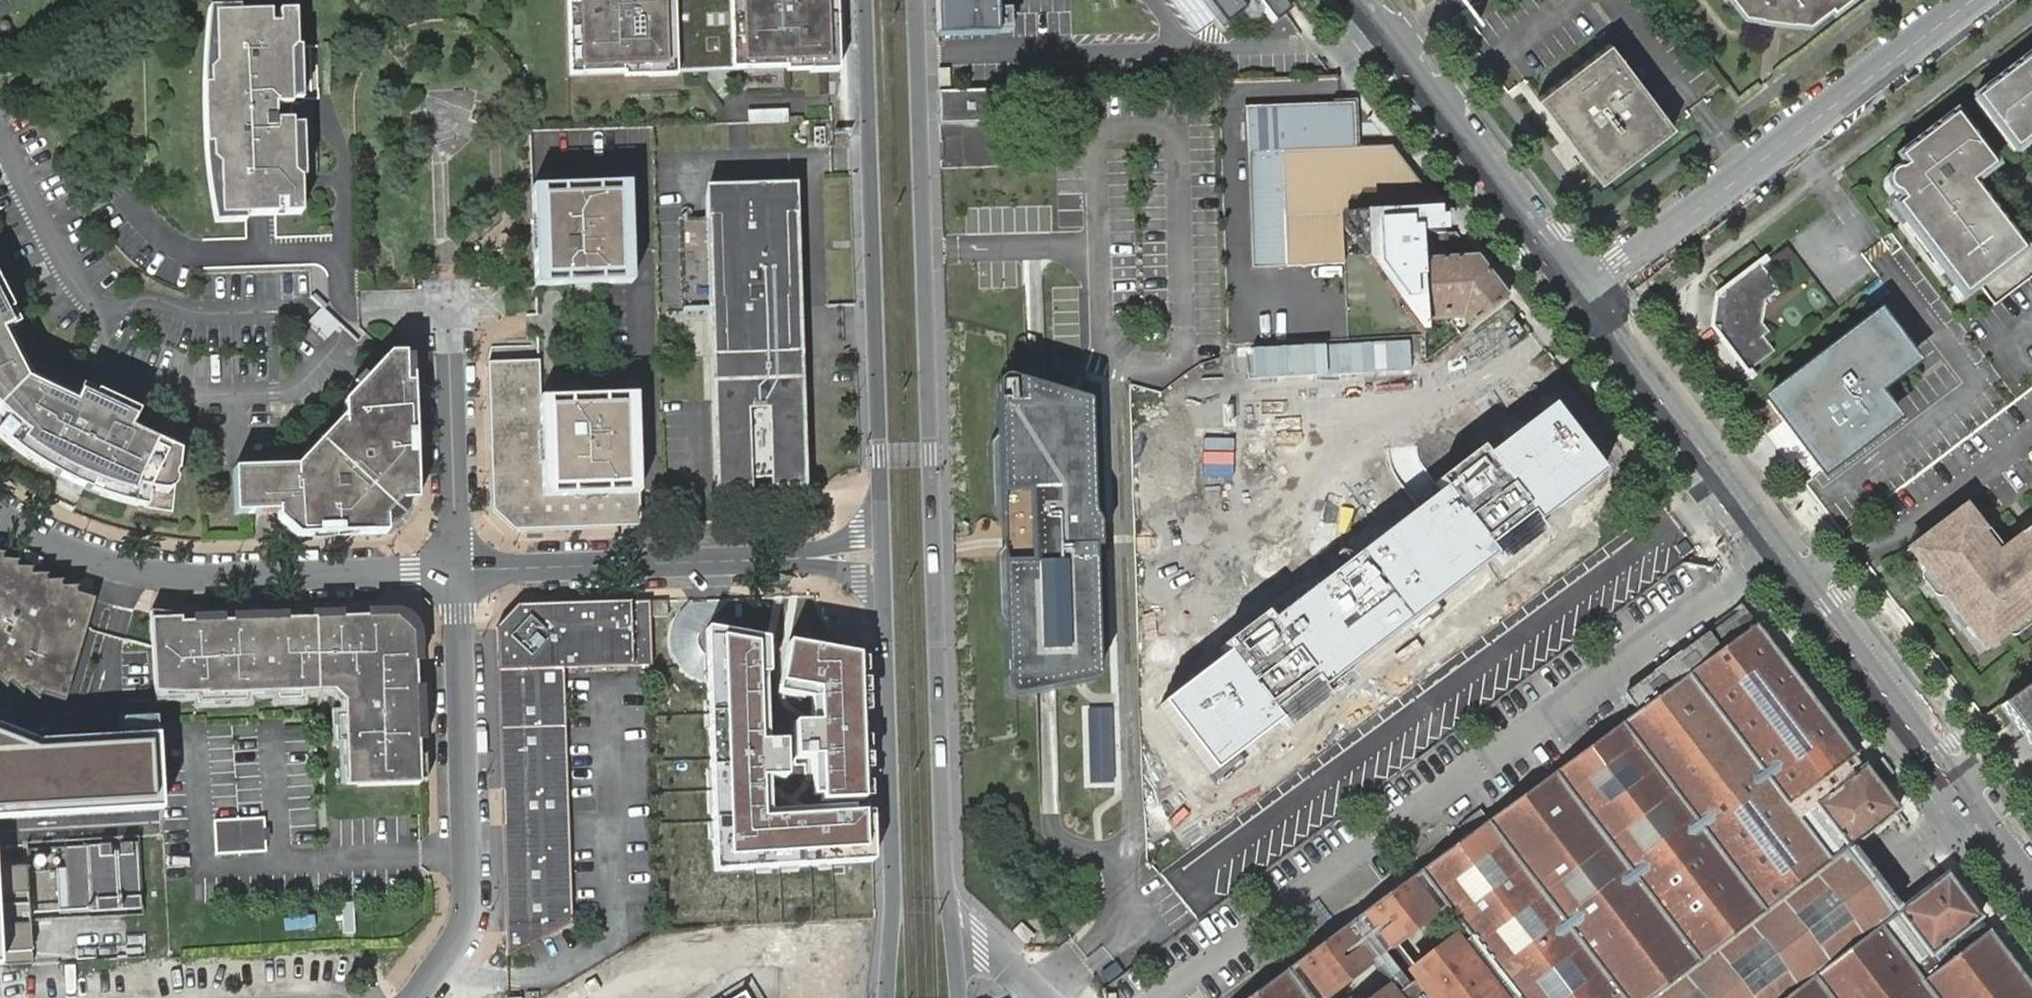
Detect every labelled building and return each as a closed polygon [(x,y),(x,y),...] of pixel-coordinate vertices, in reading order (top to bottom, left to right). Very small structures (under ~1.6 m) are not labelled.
[(836,0),(555,0),(557,78),(838,69),(836,0)] [(995,35),(994,0),(935,0),(936,15),(936,37),(995,35)] [(1223,28),(1243,12),(1238,6),(1246,0),(1201,0),(1223,28)] [(1736,11),(1812,21),(1840,0),(1728,0),(1736,11)] [(300,215),(295,13),(241,13),(239,13),(239,8),(214,8),(208,32),(203,72),(201,114),(203,145),(208,181),(219,223),(244,222),(244,216),(300,215)] [(1609,43),(1536,98),(1600,183),(1673,127),(1609,43)] [(2030,57),(1974,100),(2013,153),(2031,138),(2031,60),(2030,57)] [(942,89),(941,163),(996,164),(997,90),(942,89)] [(1251,269),(1285,268),(1280,151),(1358,148),(1356,105),(1245,109),(1251,269)] [(748,109),(748,123),(788,124),(788,109),(748,109)] [(1993,168),(1953,116),(1897,159),(1903,167),(1899,170),(1896,170),(1890,172),(1886,175),(1884,181),(1885,189),(1887,193),(1890,195),(1895,197),(1900,204),(1892,210),(1961,300),(2023,253),(1971,185),(1993,168)] [(1280,151),(1285,268),(1344,266),(1342,226),(1342,215),(1363,213),(1436,210),(1438,210),(1389,145),(1358,148),(1280,151)] [(630,183),(533,185),(536,285),(581,283),(614,281),(634,281),(630,183)] [(791,199),(706,201),(706,221),(709,311),(713,311),(718,489),(750,487),(750,481),(769,480),(770,487),(801,486),(795,308),(791,199)] [(1365,249),(1424,335),(1423,316),(1419,261),(1419,251),(1445,249),(1444,234),(1443,217),(1436,217),(1436,210),(1363,213),(1342,215),(1342,226),(1353,240),(1365,249)] [(706,221),(685,222),(688,312),(709,311),(706,221)] [(1470,326),(1505,298),(1475,258),(1419,261),(1423,316),(1461,313),(1470,326)] [(1779,290),(1758,263),(1722,292),(1721,297),(1714,296),(1710,327),(1717,328),(1716,333),(1746,373),(1773,352),(1768,333),(1762,338),(1760,324),(1763,303),(1779,290)] [(327,338),(339,323),(320,308),(308,323),(327,338)] [(1877,318),(1767,401),(1822,473),(1892,420),(1872,393),(1911,363),(1877,318)] [(1695,338),(1734,389),(1747,380),(1707,328),(1695,338)] [(27,459),(51,474),(85,491),(109,497),(139,501),(154,501),(166,499),(170,442),(120,420),(126,410),(88,393),(71,385),(66,396),(17,375),(0,341),(0,438),(27,459)] [(535,347),(493,348),(494,360),(536,359),(535,347)] [(401,503),(417,502),(413,384),(406,384),(405,354),(389,355),(341,401),(340,414),(296,468),(272,469),(234,470),(235,516),(272,515),(278,514),(278,520),(297,538),(386,535),(386,519),(401,503)] [(539,402),(538,364),(488,363),(489,418),(492,510),(514,531),(639,526),(634,416),(633,398),(539,402)] [(995,385),(996,409),(1088,406),(1088,405),(1087,404),(1087,403),(1086,402),(1084,402),(1035,387),(1007,379),(1005,378),(1003,379),(1001,379),(1000,380),(999,381),(997,382),(996,383),(995,385)] [(1091,514),(1088,406),(996,409),(997,433),(994,438),(990,443),(989,447),(991,508),(992,512),(997,517),(1000,522),(1000,547),(1000,548),(1000,550),(999,552),(995,556),(994,558),(993,560),(993,564),(993,568),(994,620),(996,624),(996,625),(998,626),(1000,628),(1002,630),(1003,634),(1004,679),(1096,677),(1096,674),(1093,550),(1098,550),(1098,539),(1097,526),(1091,514)] [(1549,407),(1160,706),(1214,775),(1603,476),(1549,407)] [(1916,564),(1977,644),(1983,639),(1989,635),(1996,644),(2011,632),(2025,621),(2031,616),(2031,544),(2031,545),(2025,539),(1999,558),(1981,535),(1983,533),(1964,508),(1918,543),(1927,555),(1921,559),(1916,564)] [(1912,547),(1921,559),(1927,555),(1918,543),(1912,547)] [(4,573),(14,578),(25,585),(39,592),(54,599),(64,601),(32,691),(64,700),(93,599),(80,596),(53,587),(12,567),(0,559),(0,571),(4,573)] [(11,683),(32,691),(64,601),(54,599),(39,592),(25,585),(14,578),(4,573),(0,571),(0,679),(11,683)] [(501,626),(508,959),(578,916),(572,675),(653,673),(650,618),(650,601),(522,605),(501,626)] [(675,601),(655,602),(656,616),(675,616),(675,601)] [(1766,639),(1756,626),(1743,609),(1716,628),(1624,695),(1635,709),(1618,721),(1620,723),(1514,802),(1394,891),(1251,997),(1327,997),(1377,959),(1395,982),(1374,997),(2031,997),(2031,989),(1946,875),(1897,911),(1873,879),(1863,866),(1849,847),(1896,812),(1781,659),(1766,639)] [(368,611),(369,618),(397,616),(414,633),(415,661),(422,660),(421,630),(399,610),(368,611)] [(150,611),(154,693),(181,694),(206,694),(206,695),(318,692),(317,683),(343,682),(350,682),(351,701),(343,702),(345,758),(357,757),(357,784),(358,786),(419,784),(419,782),(418,755),(418,740),(416,689),(415,661),(414,633),(397,616),(369,618),(341,618),(313,619),(286,620),(235,622),(222,622),(194,623),(179,622),(180,614),(150,611)] [(234,615),(235,622),(286,620),(285,614),(271,614),(234,615)] [(2025,621),(2011,632),(2016,638),(2030,628),(2025,621)] [(767,638),(706,627),(714,871),(874,863),(873,812),(763,819),(759,675),(770,673),(767,638)] [(1990,649),(1996,644),(1989,635),(1983,639),(1990,649)] [(866,656),(789,642),(787,681),(824,687),(823,723),(799,720),(798,749),(826,751),(825,801),(872,796),(866,656)] [(1096,677),(1004,679),(1004,690),(1005,692),(1006,695),(1007,696),(1009,697),(1011,698),(1013,698),(1016,698),(1045,693),(1093,682),(1094,682),(1095,681),(1096,680),(1096,679),(1096,677)] [(317,683),(318,692),(334,691),(343,691),(343,702),(351,701),(350,682),(343,682),(317,683)] [(1999,706),(2012,723),(2031,708),(2031,682),(2024,688),(1999,706)] [(416,689),(418,740),(425,739),(423,689),(416,689)] [(2012,723),(2031,749),(2031,708),(2012,723)] [(1253,803),(1304,766),(1283,738),(1233,774),(1253,803)] [(357,757),(345,758),(346,784),(357,784),(357,757)] [(1230,784),(1197,798),(1209,826),(1242,812),(1230,784)] [(263,818),(213,820),(215,854),(265,851),(263,818)] [(1448,819),(1419,844),(1432,859),(1461,834),(1448,819)] [(140,911),(136,844),(29,850),(32,916),(140,911)] [(0,867),(0,955),(26,955),(28,867),(0,867)] [(1021,922),(1012,931),(1026,945),(1035,936),(1021,922)]
